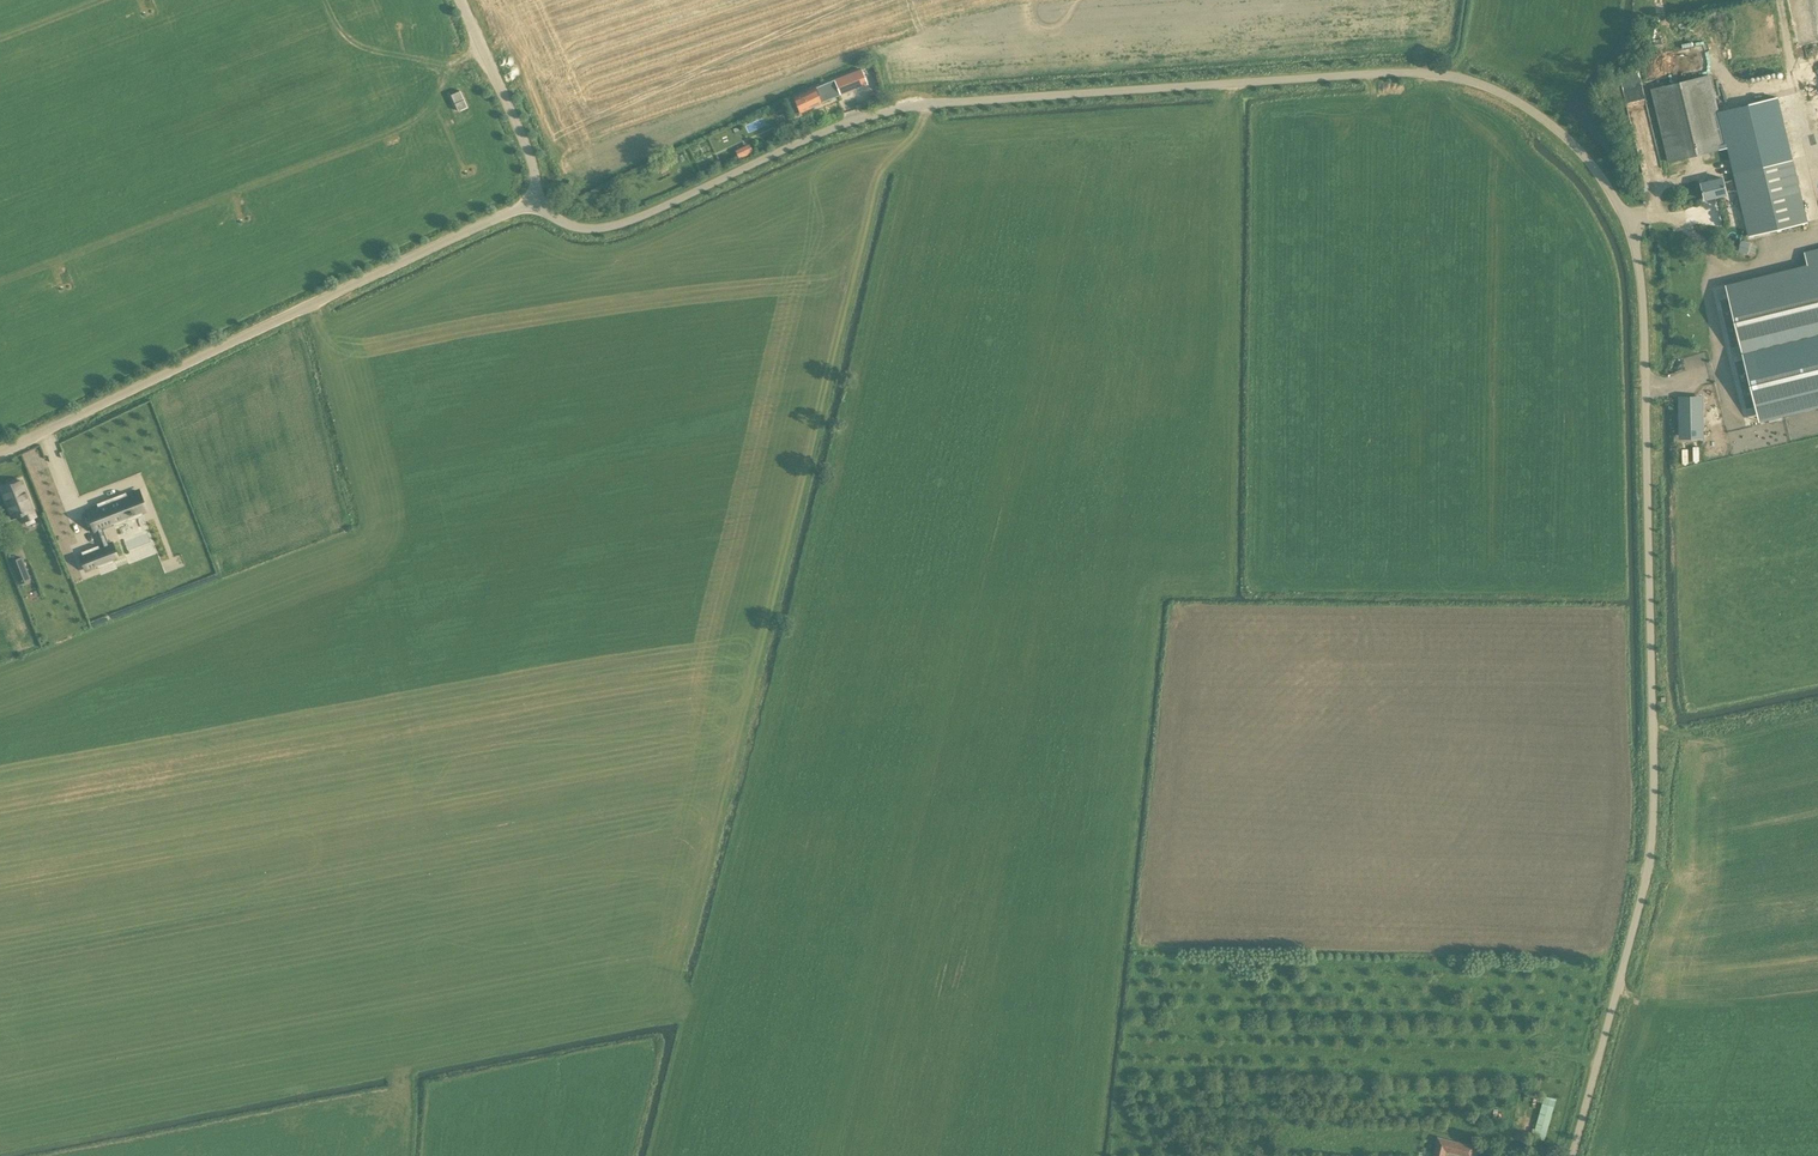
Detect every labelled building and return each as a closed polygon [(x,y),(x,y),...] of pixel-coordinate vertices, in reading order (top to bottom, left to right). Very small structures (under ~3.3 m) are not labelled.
[(799,112),(821,102),(840,94),(863,84),(858,69),(834,79),(815,87),(793,98),(799,112)] [(1667,162),(1727,148),(1719,111),(1710,74),(1650,88),(1667,162)] [(467,109),(460,92),(451,95),(458,113),(467,109)] [(739,158),(752,150),(747,142),(734,150),(739,158)] [(1727,194),(1726,192),(1737,189),(1748,236),(1808,221),(1793,158),(1734,172),(1735,179),(1724,182),(1723,177),(1700,183),(1704,199),(1727,194)] [(1805,252),(1808,264),(1817,262),(1817,248),(1805,252)] [(1701,396),(1687,399),(1696,436),(1715,431),(1713,423),(1707,424),(1701,396)] [(30,468),(40,495),(56,490),(47,462),(30,468)] [(1,488),(12,517),(21,514),(21,515),(24,514),(24,513),(32,509),(21,480),(1,488)] [(104,546),(81,555),(87,569),(117,558),(116,557),(115,557),(110,544),(111,544),(111,543),(109,544),(102,527),(114,523),(141,513),(141,512),(145,511),(145,510),(144,510),(137,492),(138,491),(138,490),(88,510),(95,530),(97,529),(104,546)] [(21,557),(10,561),(16,575),(27,571),(21,557)] [(1546,1139),(1556,1097),(1543,1094),(1534,1137),(1546,1139)] [(1434,1155),(1444,1155),(1446,1150),(1471,1155),(1473,1147),(1439,1138),(1434,1155)]
